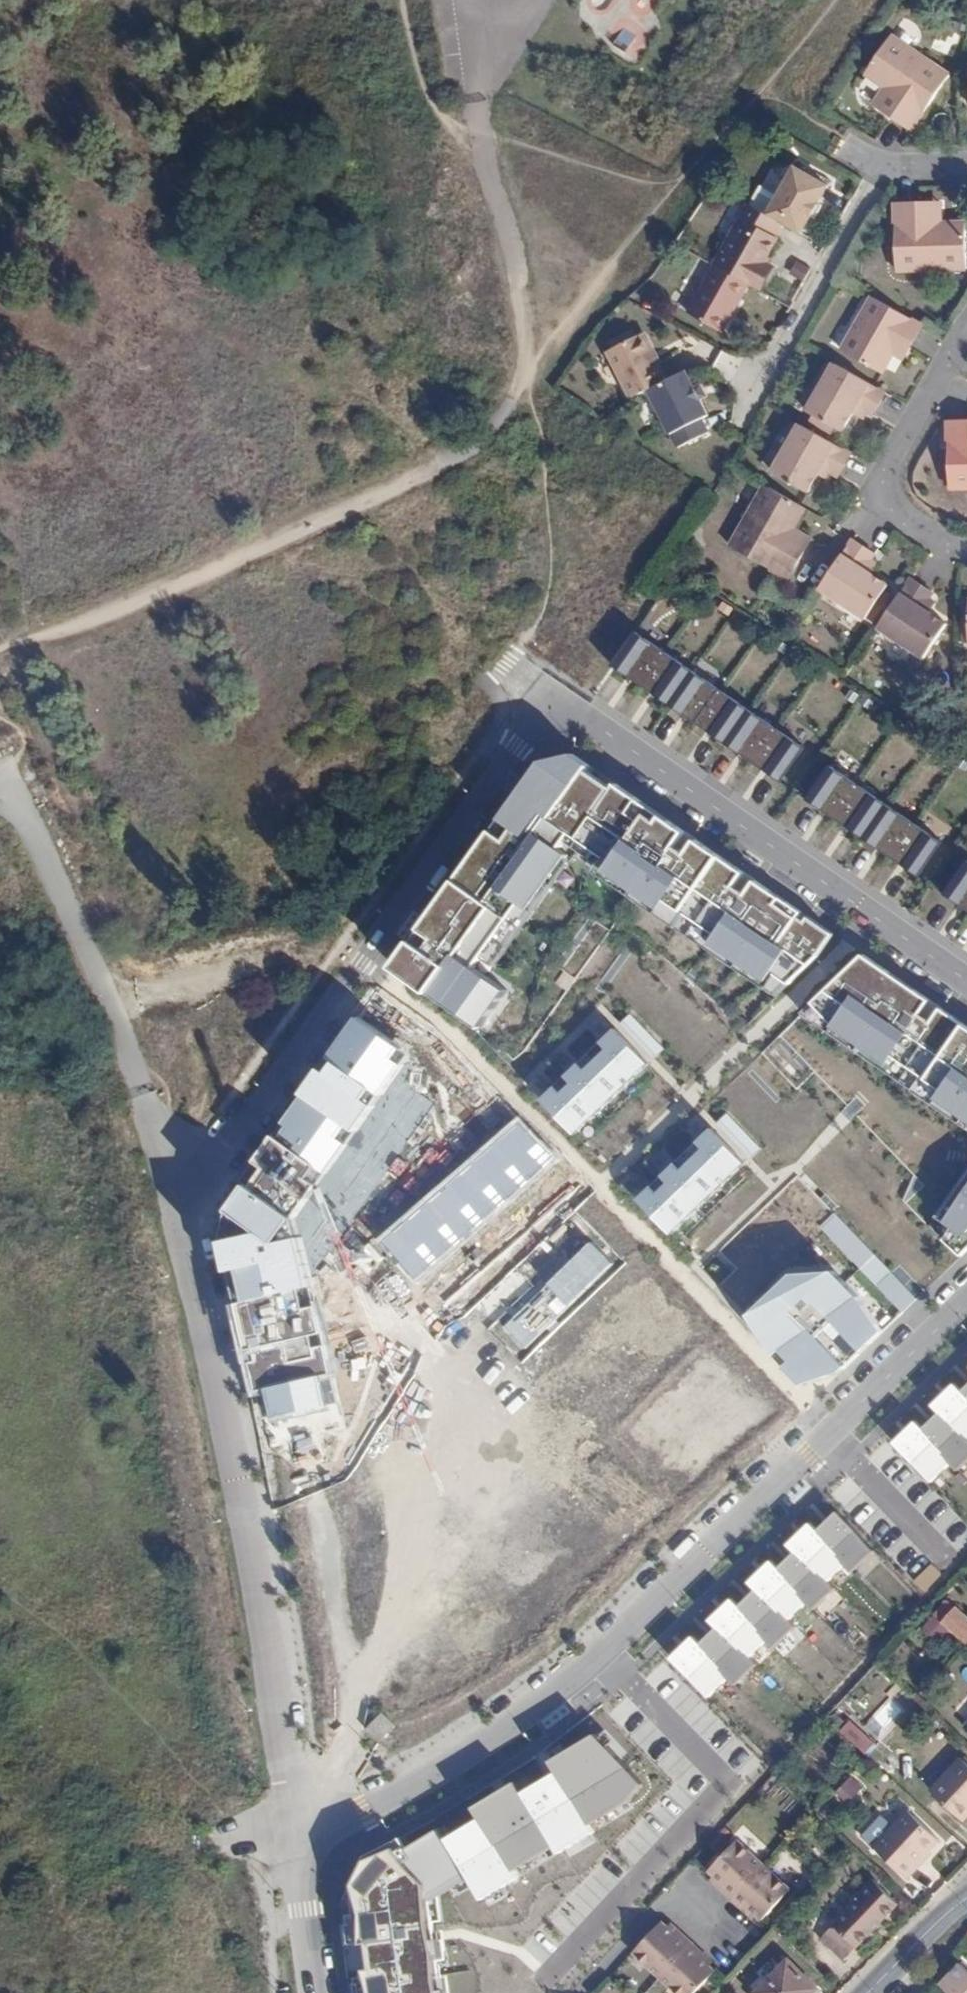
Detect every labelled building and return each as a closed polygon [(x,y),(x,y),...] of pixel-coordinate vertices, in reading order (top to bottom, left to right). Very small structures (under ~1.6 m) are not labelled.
[(959,77),(906,40),(882,76),(909,95),(896,112),(924,132),(959,77)] [(764,185),(753,203),(759,207),(794,229),(802,235),(832,189),(798,166),(780,196),(764,185)] [(794,229),(759,207),(719,267),(763,296),(774,280),(766,274),(794,229)] [(966,271),(966,233),(935,233),(934,210),(903,210),(904,272),(966,271)] [(714,275),(688,313),(720,334),(745,297),(714,275)] [(930,328),(884,299),(855,347),(887,366),(901,342),(916,350),(930,328)] [(634,333),(611,342),(615,352),(606,356),(625,402),(651,392),(665,386),(658,370),(664,367),(651,338),(638,343),(634,333)] [(886,393),(844,365),(816,408),(849,427),(863,402),(875,409),(886,393)] [(665,386),(651,392),(674,453),(707,439),(699,420),(710,416),(695,375),(665,386)] [(966,486),(966,422),(953,422),(954,486),(966,486)] [(840,468),(851,448),(807,423),(781,462),(815,482),(829,461),(840,468)] [(740,539),(799,574),(818,546),(794,531),(810,509),(773,485),(740,539)] [(858,536),(826,582),(871,612),(893,579),(873,565),(881,552),(858,536)] [(936,587),(917,573),(882,619),(931,652),(953,615),(929,597),(936,587)] [(612,668),(642,689),(672,645),(642,624),(612,668)] [(642,689),(669,708),(700,664),(672,645),(642,689)] [(669,708),(696,726),(726,682),(700,664),(669,708)] [(696,726),(722,744),(753,700),(726,682),(696,726)] [(722,744),(750,763),(780,719),(753,700),(722,744)] [(780,719),(750,763),(779,782),(809,739),(780,719)] [(509,801),(565,842),(775,999),(834,916),(581,739),(549,747),(509,801)] [(804,801),(830,820),(859,781),(833,762),(804,801)] [(830,820),(858,841),(886,800),(859,781),(830,820)] [(858,841),(885,859),(913,817),(886,800),(858,841)] [(485,969),(565,853),(502,807),(388,969),(475,1028),(507,984),(485,969)] [(913,817),(885,859),(916,879),(943,837),(913,817)] [(965,920),(966,917),(966,860),(938,903),(965,920)] [(589,916),(556,963),(575,977),(609,930),(589,916)] [(798,1014),(966,1125),(966,1019),(856,941),(798,1014)] [(404,1049),(357,1016),(332,1053),(339,1058),(376,1088),(383,1094),(404,1064),(397,1060),(404,1049)] [(539,1093),(574,1131),(651,1061),(617,1024),(539,1093)] [(376,1088),(339,1058),(329,1072),(323,1067),(305,1093),(348,1128),(354,1133),(375,1103),(368,1099),(376,1088)] [(348,1128),(305,1093),(284,1122),(288,1126),(281,1138),(327,1172),(347,1144),(340,1139),(348,1128)] [(627,1195),(670,1238),(753,1160),(711,1116),(627,1195)] [(558,1161),(519,1118),(382,1238),(418,1283),(558,1161)] [(261,1232),(278,1242),(327,1172),(281,1138),(275,1134),(256,1160),(269,1169),(258,1186),(251,1184),(232,1213),(261,1232)] [(962,1254),(966,1249),(966,1176),(926,1225),(962,1254)] [(839,1376),(911,1300),(831,1213),(735,1311),(792,1384),(839,1376)] [(327,1338),(303,1237),(278,1242),(261,1232),(224,1240),(231,1272),(242,1269),(249,1301),(237,1303),(253,1396),(268,1395),(275,1418),(343,1405),(327,1338)] [(940,1623),(948,1631),(964,1646),(966,1643),(966,1617),(955,1606),(940,1623)] [(948,1631),(940,1623),(930,1634),(939,1641),(948,1631)] [(380,1713),(364,1730),(378,1743),(394,1726),(380,1713)] [(958,1722),(966,1731),(966,1713),(958,1722)] [(846,1719),(837,1729),(848,1739),(857,1730),(846,1719)] [(643,1783),(595,1732),(552,1760),(556,1772),(522,1792),(516,1780),(474,1808),(478,1817),(445,1838),(465,1872),(483,1900),(598,1832),(593,1825),(628,1802),(643,1783)] [(925,1788),(958,1819),(966,1810),(966,1766),(956,1756),(925,1788)] [(834,1794),(847,1807),(865,1789),(851,1776),(834,1794)] [(934,1839),(904,1813),(870,1849),(904,1880),(916,1867),(912,1863),(934,1839)] [(445,1838),(438,1829),(401,1849),(399,1837),(364,1854),(352,1882),(358,1943),(367,1942),(373,1968),(363,1968),(371,1992),(452,1992),(447,1957),(440,1895),(465,1872),(445,1838)] [(727,1899),(759,1865),(730,1837),(703,1868),(721,1885),(717,1889),(727,1899)] [(785,1889),(759,1865),(727,1899),(735,1906),(740,1902),(758,1919),(785,1889)] [(818,1936),(841,1958),(894,1903),(869,1879),(851,1897),(853,1899),(818,1936)] [(629,1952),(655,1977),(687,1943),(676,1933),(672,1937),(657,1922),(629,1952)] [(687,1943),(655,1977),(673,1992),(694,1992),(712,1974),(696,1959),(699,1955),(687,1943)] [(751,1992),(805,1992),(811,1986),(782,1960),(751,1992)] [(957,1962),(937,1981),(948,1992),(966,1992),(966,1972),(957,1962)]
